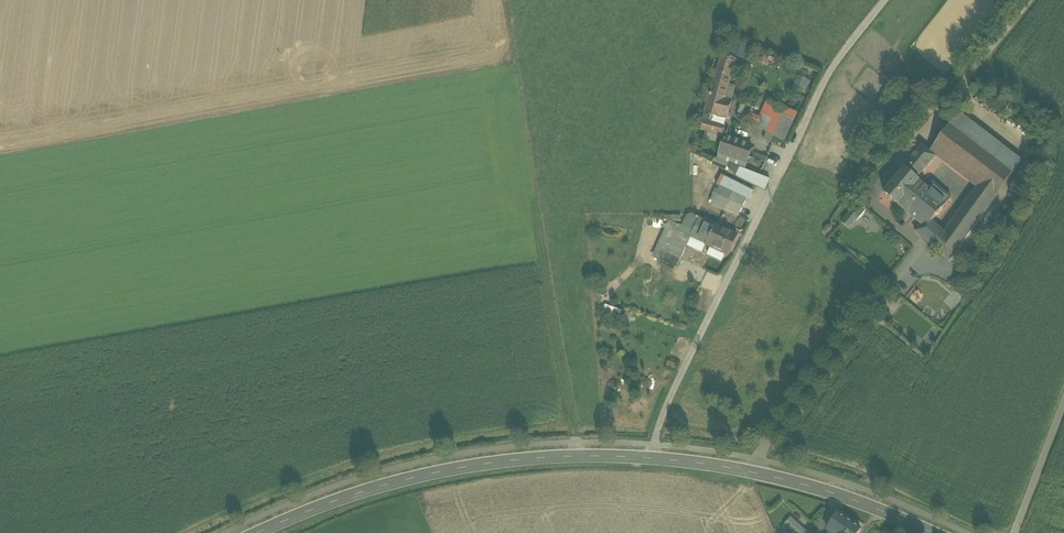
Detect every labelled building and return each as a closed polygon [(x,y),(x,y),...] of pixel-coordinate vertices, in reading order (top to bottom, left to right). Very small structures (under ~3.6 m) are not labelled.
[(723,54),(738,58),(742,45),(742,43),(727,39),(723,54)] [(752,48),(742,45),(738,58),(749,61),(752,48)] [(771,55),(761,52),(758,62),(767,65),(771,55)] [(718,136),(722,137),(725,127),(710,121),(711,115),(727,120),(732,101),(725,99),(729,85),(731,79),(737,60),(721,55),(715,74),(710,93),(707,104),(700,130),(706,131),(718,136)] [(811,82),(798,76),(792,89),(805,94),(811,82)] [(725,99),(732,101),(736,87),(729,85),(725,99)] [(763,99),(755,96),(752,106),(760,109),(763,99)] [(901,100),(889,115),(897,121),(909,106),(901,100)] [(762,116),(772,120),(775,114),(778,107),(768,102),(762,116)] [(778,107),(775,114),(793,122),(797,115),(778,107)] [(746,121),(757,126),(761,118),(750,113),(746,121)] [(959,113),(949,126),(1012,174),(1021,162),(959,113)] [(766,134),(767,134),(775,137),(784,142),(793,122),(775,114),(772,120),(766,134)] [(725,127),(727,120),(711,115),(710,121),(725,127)] [(756,129),(766,134),(772,120),(762,116),(761,118),(757,126),(756,129)] [(933,148),(980,184),(996,197),(1012,174),(949,126),(933,148)] [(716,143),(718,136),(706,131),(703,139),(716,143)] [(772,144),(775,137),(767,134),(764,140),(772,144)] [(719,154),(747,164),(752,147),(725,138),(719,154)] [(905,170),(916,180),(935,158),(922,146),(903,169),(904,171),(905,170)] [(980,184),(933,148),(930,152),(977,188),(980,184)] [(745,170),(747,164),(719,154),(717,159),(730,164),(741,169),(745,170)] [(713,162),(728,169),(730,164),(717,159),(714,158),(713,162)] [(737,176),(741,169),(730,164),(728,169),(737,176)] [(737,176),(765,190),(770,180),(745,170),(741,169),(737,176)] [(884,194),(899,207),(919,182),(916,180),(905,170),(904,171),(884,194)] [(716,186),(720,187),(722,182),(732,187),(734,183),(721,176),(716,186)] [(713,203),(726,209),(728,204),(734,194),(746,200),(749,194),(750,194),(752,191),(734,183),(732,187),(722,182),(720,187),(713,203)] [(928,189),(919,182),(899,207),(907,214),(928,189)] [(921,225),(926,229),(932,223),(951,199),(933,183),(928,189),(907,214),(921,225)] [(949,262),(996,197),(980,184),(977,188),(945,233),(942,237),(942,236),(941,237),(934,237),(928,244),(949,262)] [(726,209),(739,216),(747,200),(746,200),(734,194),(728,204),(726,209)] [(853,219),(857,221),(866,210),(858,203),(849,215),(853,219)] [(687,246),(691,239),(699,219),(696,217),(692,215),(688,217),(683,228),(678,226),(666,253),(680,260),(681,260),(687,246)] [(846,227),(853,219),(849,215),(842,223),(846,227)] [(691,239),(706,246),(715,226),(699,219),(691,239)] [(669,222),(656,249),(666,253),(678,226),(669,222)] [(926,229),(921,225),(917,230),(918,232),(921,229),(926,233),(921,238),(928,244),(934,237),(941,237),(942,236),(942,237),(945,233),(932,223),(926,229)] [(738,237),(715,226),(706,246),(711,248),(725,254),(729,256),(738,237)] [(915,232),(921,238),(926,233),(921,229),(918,232),(917,230),(915,232)] [(691,239),(687,246),(702,253),(706,246),(691,239)] [(725,254),(711,248),(707,256),(722,263),(725,254)] [(652,258),(676,268),(680,260),(666,253),(656,249),(652,258)] [(616,280),(594,294),(594,301),(598,302),(596,309),(608,313),(609,307),(608,307),(609,304),(610,303),(611,299),(613,295),(615,292),(618,289),(621,286),(616,280)] [(832,532),(859,532),(861,530),(837,514),(827,530),(832,532)]
